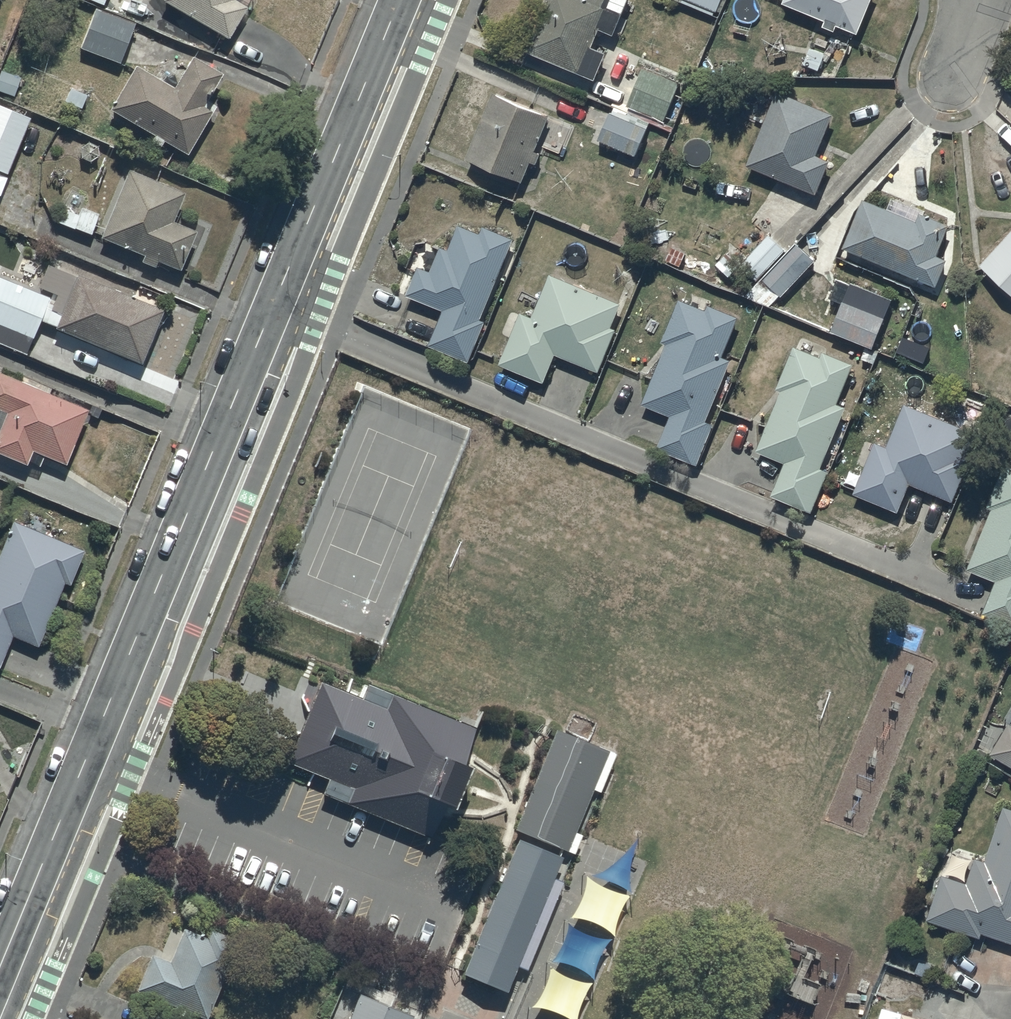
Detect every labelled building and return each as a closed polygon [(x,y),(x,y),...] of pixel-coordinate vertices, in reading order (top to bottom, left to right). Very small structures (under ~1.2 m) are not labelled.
[(229,34),(247,3),(242,0),(169,0),(229,34)] [(523,46),(594,74),(605,46),(592,41),(599,23),(613,28),(625,0),(541,0),(523,46)] [(714,12),(718,0),(684,0),(714,12)] [(868,0),(782,0),(823,16),(821,19),(835,25),(836,21),(856,29),(868,0)] [(133,19),(95,5),(79,46),(119,59),(133,19)] [(681,77),(611,47),(590,93),(627,109),(629,104),(663,119),(681,77)] [(175,85),(135,61),(110,106),(154,133),(151,137),(161,143),(164,137),(186,150),(212,107),(202,102),(221,70),(194,54),(175,85)] [(833,108),(776,86),(746,160),(816,188),(829,155),(816,150),(833,108)] [(572,128),(545,118),(549,109),(493,87),(467,152),(523,174),(530,156),(537,159),(538,154),(543,145),(559,151),(561,146),(565,147),(572,128)] [(0,101),(0,167),(7,170),(30,113),(0,101)] [(648,125),(610,108),(598,134),(636,151),(648,125)] [(184,187),(128,165),(100,235),(144,252),(141,258),(154,262),(156,257),(179,265),(195,224),(173,216),(184,187)] [(863,193),(843,243),(936,282),(947,255),(936,250),(949,221),(912,205),(908,212),(863,193)] [(91,231),(97,210),(80,204),(78,211),(62,206),(57,221),(91,231)] [(433,267),(420,262),(406,292),(443,305),(429,342),(470,357),(485,316),(480,315),(512,232),(482,223),(481,228),(458,221),(450,246),(440,243),(433,267)] [(786,247),(769,229),(761,236),(749,224),(746,227),(743,224),(727,240),(731,245),(716,259),(745,290),(756,280),(773,298),(815,258),(796,238),(786,247)] [(981,261),(985,265),(978,273),(1010,301),(1010,227),(981,261)] [(128,291),(129,288),(67,262),(64,268),(47,261),(38,284),(57,292),(55,296),(0,275),(0,323),(33,336),(40,318),(57,324),(141,358),(163,305),(128,291)] [(620,299),(549,270),(530,312),(519,307),(497,359),(543,378),(555,350),(597,368),(615,324),(610,321),(620,299)] [(892,294),(851,276),(831,323),(872,341),(892,294)] [(706,417),(730,356),(722,354),(738,312),(688,292),(686,297),(678,294),(661,339),(665,340),(643,400),(670,410),(655,449),(696,465),(713,419),(706,417)] [(820,464),(845,403),(837,400),(852,360),(821,348),(819,354),(792,343),(776,384),(781,386),(756,446),(785,458),(772,491),(812,507),(828,467),(820,464)] [(0,369),(0,450),(25,460),(31,446),(65,460),(88,406),(0,369)] [(980,431),(904,400),(885,442),(874,438),(853,489),(897,507),(909,479),(953,497),(980,431)] [(1010,463),(1004,460),(987,502),(992,504),(966,565),(995,577),(982,609),(1010,621),(1010,463)] [(13,518),(0,549),(0,662),(2,663),(13,634),(38,644),(64,579),(70,581),(84,547),(13,518)] [(479,729),(368,683),(322,792),(433,839),(479,729)] [(990,749),(1010,761),(1010,720),(1008,718),(990,749)] [(609,740),(557,719),(460,962),(512,982),(609,740)] [(1004,801),(985,858),(976,855),(968,880),(942,871),(927,915),(981,933),(983,928),(1010,937),(1010,804),(1004,801)] [(208,1015),(237,935),(210,925),(206,934),(184,925),(170,957),(152,949),(137,986),(181,1004),(178,1010),(196,1017),(198,1012),(208,1015)] [(341,968),(319,1018),(399,1018),(408,996),(341,968)] [(878,1005),(874,1018),(929,1018),(878,1005)]
